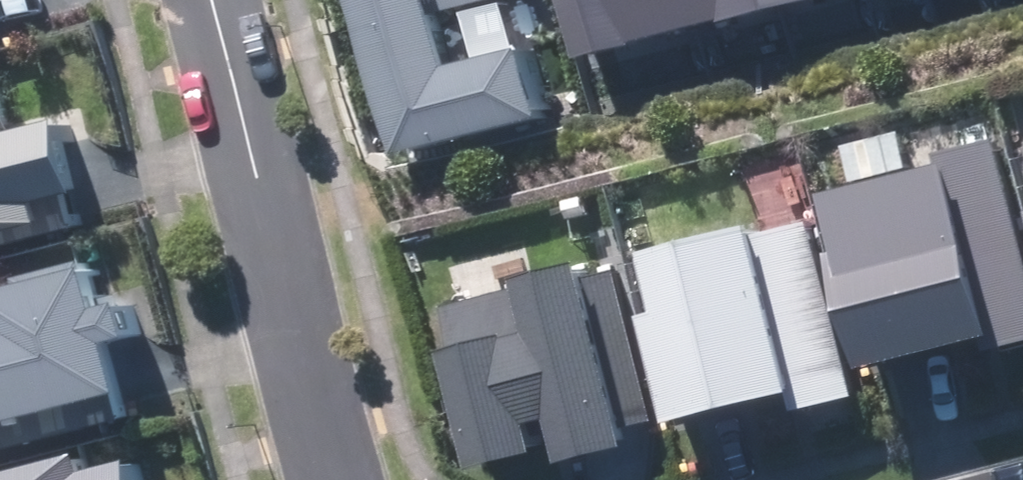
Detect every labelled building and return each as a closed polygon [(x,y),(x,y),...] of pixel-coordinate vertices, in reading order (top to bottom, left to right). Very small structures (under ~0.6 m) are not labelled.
[(525,46),(453,64),(441,16),(509,0),(359,0),(396,152),(542,116),(525,46)] [(684,31),(677,0),(562,0),(577,61),(636,47),(635,43),(684,31)] [(771,10),(769,0),(677,0),(684,31),(771,10)] [(811,0),(769,0),(771,10),(811,0)] [(54,222),(50,205),(94,194),(75,120),(17,135),(0,68),(0,236),(54,222)] [(836,195),(851,252),(842,254),(871,366),(988,335),(992,348),(1022,340),(1022,235),(997,138),(943,152),(946,166),(836,195)] [(762,232),(760,226),(653,252),(668,311),(650,315),(676,421),(796,392),(800,409),(860,394),(815,220),(762,232)] [(636,444),(631,425),(655,419),(617,271),(591,278),(587,264),(527,279),(529,286),(445,307),(455,347),(449,349),(479,469),(550,451),(543,423),(559,419),(570,460),(636,444)] [(0,293),(0,449),(121,419),(115,396),(136,391),(104,267),(0,293)] [(0,474),(0,479),(155,479),(149,459),(102,471),(97,450),(0,474)]
